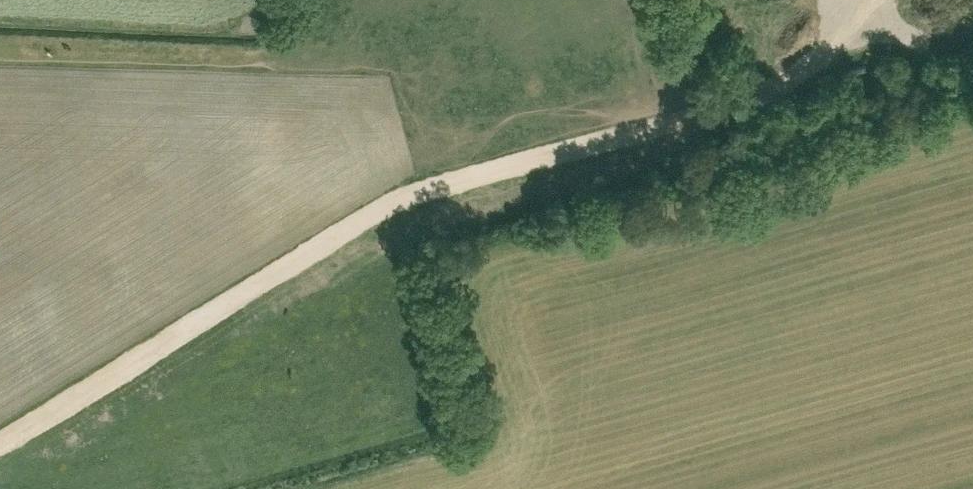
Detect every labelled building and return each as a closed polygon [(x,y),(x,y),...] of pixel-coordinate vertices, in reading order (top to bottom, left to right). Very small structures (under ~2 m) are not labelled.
[(817,57),(803,57),(804,88),(817,88),(817,57)]
